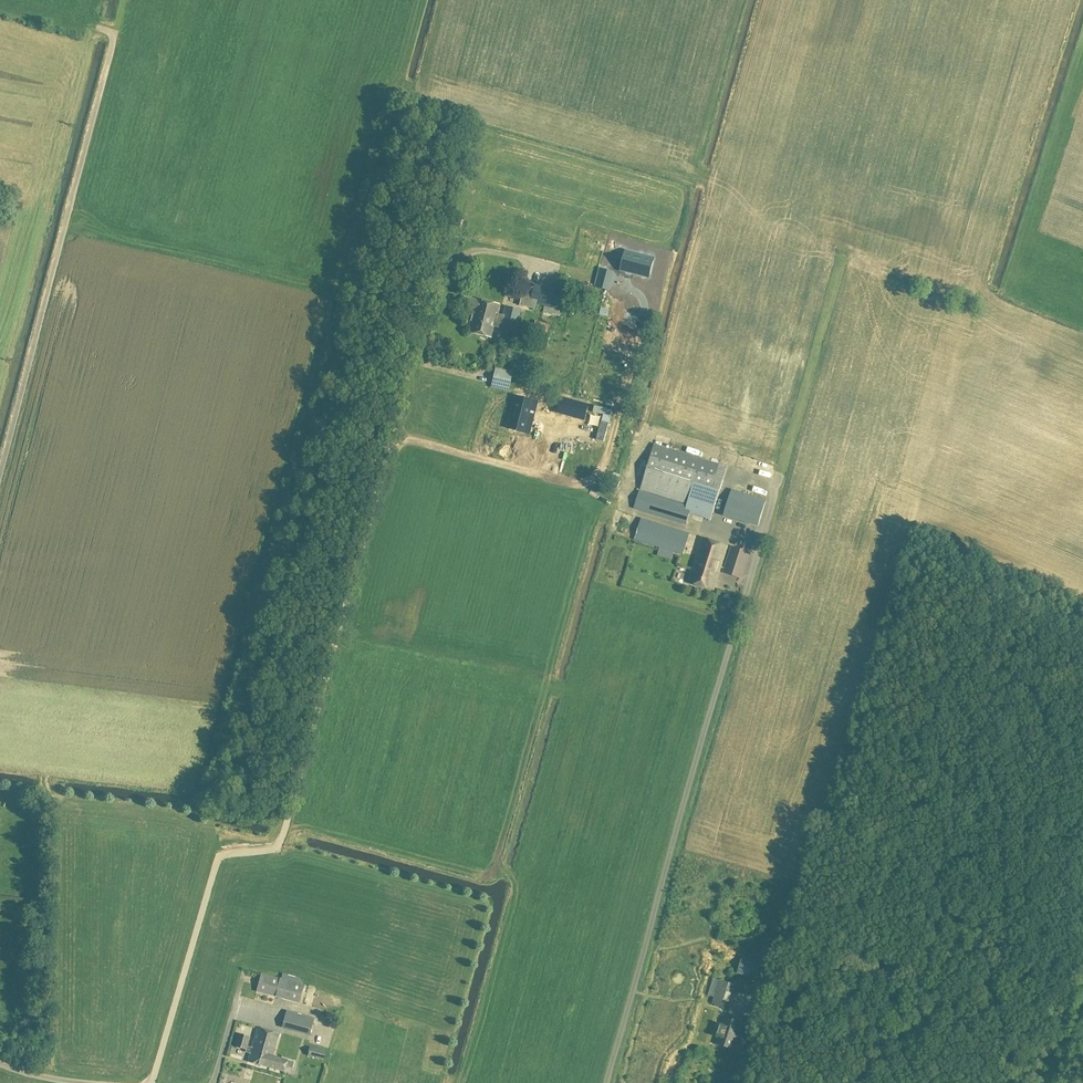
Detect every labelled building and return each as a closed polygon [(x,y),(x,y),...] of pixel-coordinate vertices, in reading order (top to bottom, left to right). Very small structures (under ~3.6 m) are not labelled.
[(641,258),(642,255),(626,251),(621,269),(631,272),(631,269),(650,274),(653,261),(644,258),(641,258)] [(561,310),(566,291),(523,280),(518,300),(561,310)] [(476,298),(465,296),(463,306),(474,308),(468,332),(491,337),(494,326),(500,327),(503,315),(497,313),(500,304),(476,298)] [(637,308),(643,306),(640,296),(634,297),(637,308)] [(515,331),(521,309),(506,305),(503,315),(500,327),(515,331)] [(550,325),(535,320),(531,334),(545,338),(550,325)] [(589,340),(590,334),(588,333),(590,327),(582,324),(578,337),(589,340)] [(538,350),(534,361),(543,364),(547,353),(538,350)] [(572,363),(582,365),(583,360),(574,357),(572,363)] [(509,389),(513,371),(495,366),(491,384),(509,389)] [(577,382),(580,371),(571,369),(568,380),(577,382)] [(749,373),(747,380),(756,383),(758,376),(749,373)] [(562,392),(572,392),(573,381),(563,380),(562,392)] [(524,432),(532,401),(516,397),(508,428),(524,432)] [(572,416),(576,401),(562,397),(558,412),(572,416)] [(740,431),(734,451),(741,453),(747,433),(740,431)] [(654,444),(650,456),(640,490),(692,506),(690,514),(712,520),(728,467),(654,444)] [(758,526),(766,500),(732,488),(723,516),(758,526)] [(686,524),(692,507),(639,490),(634,507),(686,524)] [(684,554),(690,534),(641,518),(635,539),(684,554)] [(714,590),(728,545),(703,537),(689,582),(714,590)] [(741,578),(749,552),(732,547),(725,572),(741,578)] [(652,569),(655,576),(661,574),(659,567),(652,569)] [(18,906),(13,911),(15,918),(22,919),(27,914),(25,907),(18,906)] [(737,973),(757,979),(762,962),(742,957),(737,973)] [(299,1002),(304,985),(261,973),(256,990),(299,1002)] [(719,980),(714,997),(729,1002),(734,984),(719,980)] [(314,1018),(286,1010),(282,1026),(309,1033),(314,1018)] [(735,1048),(743,1023),(723,1017),(715,1042),(735,1048)] [(269,1067),(273,1055),(279,1033),(257,1027),(252,1047),(247,1046),(250,1036),(238,1033),(235,1046),(246,1049),(245,1052),(250,1053),(248,1061),(269,1067)] [(326,1050),(310,1046),(307,1055),(324,1059),(326,1050)] [(273,1055),(269,1067),(284,1071),(285,1066),(292,1068),(294,1062),(292,1061),(273,1055)]
